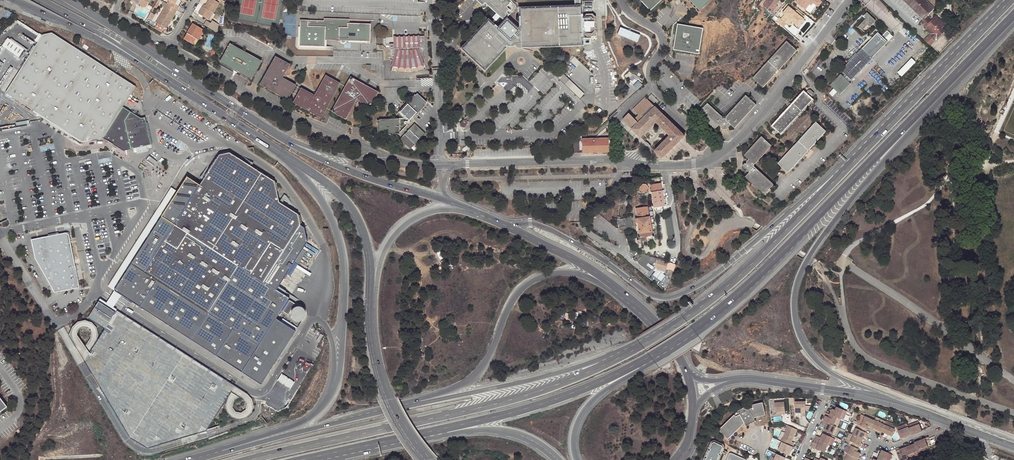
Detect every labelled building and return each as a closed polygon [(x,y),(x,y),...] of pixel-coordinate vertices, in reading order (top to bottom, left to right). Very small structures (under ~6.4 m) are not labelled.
[(132,0),(139,4),(145,8),(150,0),(132,0)] [(168,1),(171,2),(169,6),(177,11),(179,7),(175,4),(177,0),(167,0),(168,1)] [(216,7),(213,5),(215,1),(213,0),(207,0),(206,1),(207,2),(204,8),(202,7),(198,14),(207,20),(211,13),(213,14),(217,7),(216,7)] [(482,6),(485,3),(503,20),(497,27),(494,25),(494,26),(488,21),(462,48),(484,69),(507,46),(514,45),(516,47),(581,44),(581,37),(583,37),(583,34),(584,34),(587,37),(592,36),(596,31),(595,18),(592,14),(586,14),(583,17),(582,17),(582,14),(580,14),(579,0),(574,0),(574,7),(520,9),(520,16),(518,16),(519,27),(518,28),(507,18),(509,15),(507,12),(509,10),(506,7),(511,2),(510,0),(476,0),(482,6)] [(650,11),(661,0),(639,0),(650,11)] [(699,9),(709,0),(690,0),(699,9)] [(775,0),(763,0),(761,3),(770,10),(775,2),(774,1),(775,0)] [(797,13),(784,0),(778,7),(780,9),(776,12),(774,11),(771,14),(777,21),(781,18),(786,12),(792,18),(797,13)] [(923,20),(924,19),(904,0),(902,0),(923,20)] [(924,19),(927,16),(933,10),(923,0),(904,0),(924,19)] [(933,10),(934,8),(926,0),(923,0),(933,10)] [(166,30),(177,11),(169,6),(166,4),(164,3),(162,7),(164,8),(156,24),(159,25),(164,29),(166,30)] [(799,15),(797,13),(792,18),(786,12),(781,18),(783,19),(786,16),(792,21),(799,15)] [(867,13),(864,16),(866,18),(858,27),(865,32),(876,21),(867,13)] [(927,16),(924,19),(923,20),(921,22),(925,26),(931,21),(927,16)] [(935,17),(931,21),(925,26),(924,28),(930,34),(926,38),(932,45),(953,24),(947,18),(946,18),(942,22),(941,23),(935,17)] [(367,42),(367,41),(370,41),(371,24),(349,23),(348,23),(348,19),(325,18),(325,21),(324,21),(300,20),(300,27),(298,27),(298,45),(300,47),(324,48),(326,46),(326,40),(349,41),(349,42),(367,42)] [(700,54),(704,28),(678,23),(674,49),(700,54)] [(161,34),(164,29),(159,25),(156,30),(161,34)] [(182,41),(191,46),(200,32),(191,26),(182,41)] [(845,74),(851,80),(888,42),(885,40),(890,34),(887,31),(883,36),(882,37),(878,33),(863,49),(862,49),(841,70),(842,71),(845,74)] [(202,33),(200,32),(191,46),(194,48),(202,33)] [(6,93),(28,107),(33,110),(50,121),(73,136),(81,141),(82,141),(103,137),(123,150),(151,144),(145,117),(141,118),(122,106),(135,86),(51,33),(42,35),(37,43),(19,72),(6,93)] [(393,37),(394,44),(394,49),(389,49),(389,60),(394,61),(393,65),(396,66),(399,66),(403,67),(406,67),(409,67),(412,66),(416,66),(419,65),(422,64),(421,61),(425,60),(424,39),(416,39),(416,37),(393,37)] [(23,50),(7,39),(2,46),(18,57),(23,50)] [(796,49),(786,40),(752,77),(763,87),(796,49)] [(261,61),(230,44),(220,63),(252,80),(261,61)] [(290,65),(276,57),(261,85),(288,99),(296,85),(283,78),(290,65)] [(912,57),(898,72),(902,76),(916,62),(912,57)] [(396,66),(393,65),(392,68),(391,71),(393,72),(396,73),(400,73),(403,73),(407,73),(410,73),(414,73),(417,72),(421,71),(424,70),(423,67),(422,64),(419,65),(416,66),(412,66),(409,67),(406,67),(403,67),(399,66),(396,66)] [(558,70),(554,65),(549,69),(565,84),(569,80),(558,70)] [(841,74),(840,75),(830,85),(840,94),(850,84),(849,82),(851,80),(845,74),(843,77),(841,74)] [(321,118),(340,84),(326,76),(315,96),(302,89),(294,103),(321,118)] [(370,107),(378,93),(351,78),(332,112),(346,120),(357,100),(370,107)] [(806,93),(803,91),(793,103),(790,103),(787,106),(787,109),(771,127),(781,136),(814,101),(812,99),(806,93)] [(426,102),(417,93),(399,112),(408,121),(426,102)] [(722,116),(707,103),(698,113),(715,129),(719,125),(721,127),(721,129),(729,129),(729,126),(731,124),(735,128),(756,104),(746,94),(726,116),(722,116)] [(655,152),(663,159),(685,136),(646,97),(639,104),(649,114),(648,115),(656,122),(656,123),(670,137),(655,152)] [(648,131),(656,123),(656,122),(648,115),(649,114),(639,104),(633,109),(639,115),(635,119),(648,131)] [(648,131),(635,119),(629,113),(623,119),(623,120),(641,138),(648,131)] [(398,132),(398,119),(376,119),(376,132),(398,132)] [(816,123),(778,164),(788,173),(804,156),(805,155),(807,155),(809,153),(808,151),(809,150),(826,132),(816,123)] [(424,134),(414,124),(398,139),(409,150),(424,134)] [(771,147),(761,137),(744,156),(748,160),(746,163),(746,164),(744,164),(743,166),(743,167),(743,168),(744,169),(746,169),(746,171),(749,174),(744,178),(763,195),(773,186),(754,168),(754,165),(771,147)] [(608,152),(608,138),(587,139),(582,139),(582,153),(608,152)] [(120,295),(261,384),(295,331),(275,318),(281,310),(288,315),(289,313),(291,314),(291,312),(291,311),(292,309),(293,308),(294,307),(293,307),(295,304),(288,299),(289,298),(276,290),(286,274),(289,270),(292,266),(292,265),(295,261),(295,260),(303,248),(307,241),(304,227),(300,224),(302,222),(300,215),(279,202),(277,191),(278,189),(277,183),(229,153),(219,155),(199,185),(187,177),(172,199),(172,200),(166,197),(158,210),(163,213),(161,217),(158,221),(156,224),(151,232),(147,239),(133,261),(126,271),(119,283),(118,284),(124,288),(120,295)] [(149,156),(146,160),(153,166),(157,162),(149,156)] [(639,190),(640,191),(641,192),(646,192),(647,189),(647,187),(646,185),(645,184),(643,183),(642,183),(641,184),(639,185),(639,187),(639,189),(639,190)] [(650,186),(650,192),(651,192),(654,208),(664,206),(660,184),(650,186)] [(172,200),(172,199),(171,198),(176,191),(171,187),(107,287),(120,295),(124,288),(118,284),(119,283),(118,282),(125,270),(126,271),(133,261),(131,261),(146,238),(147,239),(151,232),(150,232),(155,223),(156,224),(158,221),(157,220),(160,216),(161,217),(163,213),(158,210),(166,197),(172,200)] [(651,239),(648,217),(647,207),(635,209),(636,217),(634,217),(634,220),(636,219),(639,239),(636,240),(636,243),(639,243),(639,241),(651,239)] [(664,217),(667,239),(674,238),(671,216),(664,217)] [(631,220),(630,220),(631,217),(623,218),(617,220),(618,228),(620,227),(621,233),(622,233),(625,239),(628,238),(625,232),(627,231),(627,229),(632,228),(631,220)] [(79,288),(68,232),(31,240),(35,258),(54,293),(79,288)] [(306,250),(303,248),(295,260),(298,262),(306,250)] [(629,249),(628,252),(632,253),(634,255),(632,258),(649,271),(650,270),(653,267),(653,266),(656,269),(664,271),(665,268),(670,270),(669,273),(671,274),(674,264),(636,252),(634,249),(629,249)] [(111,318),(115,312),(98,302),(95,307),(99,310),(100,309),(104,312),(103,313),(111,318)] [(295,307),(294,307),(293,308),(292,309),(291,311),(291,312),(291,314),(291,316),(292,317),(293,318),(293,319),(295,320),(296,320),(298,320),(299,321),(300,320),(301,320),(303,319),(304,318),(304,317),(305,315),(305,314),(305,313),(305,311),(304,310),(303,309),(302,307),(300,306),(299,306),(297,306),(296,307),(295,307)] [(85,359),(84,361),(96,382),(130,440),(147,449),(184,438),(206,431),(233,389),(235,386),(116,310),(115,312),(111,318),(103,313),(104,312),(100,309),(99,310),(95,307),(87,318),(104,329),(85,359)] [(307,374),(314,362),(306,359),(300,357),(296,369),(301,371),(307,374)] [(282,374),(277,382),(283,386),(290,391),(295,383),(288,378),(282,374)] [(806,416),(806,402),(794,402),(794,413),(802,413),(802,416),(806,416)] [(765,415),(762,403),(749,406),(749,407),(748,407),(747,406),(738,411),(738,412),(738,413),(737,412),(719,430),(728,439),(743,424),(745,423),(746,426),(756,421),(754,418),(758,417),(765,415)] [(785,415),(785,403),(775,404),(775,413),(778,413),(781,412),(781,414),(781,415),(785,415)] [(837,417),(839,418),(843,410),(836,406),(835,409),(832,408),(830,414),(837,417)] [(823,420),(834,425),(837,417),(830,414),(829,417),(825,416),(823,420)] [(865,416),(860,426),(867,429),(869,426),(871,427),(874,420),(865,416)] [(876,416),(874,420),(885,425),(885,424),(886,421),(876,416)] [(824,430),(833,434),(836,426),(834,425),(823,420),(822,424),(826,426),(824,430)] [(875,428),(882,432),(882,431),(885,425),(874,420),(871,427),(875,428)] [(885,424),(885,425),(882,431),(882,432),(892,436),(895,429),(892,428),(894,424),(886,421),(885,424)] [(919,425),(909,429),(911,434),(911,435),(922,431),(919,425)] [(797,430),(788,426),(781,442),(782,442),(792,447),(794,443),(792,442),(797,430)] [(866,432),(867,429),(860,426),(859,429),(856,428),(853,435),(863,439),(866,432)] [(898,431),(900,438),(908,435),(911,434),(909,429),(908,427),(898,431)] [(828,445),(831,437),(822,433),(821,437),(816,435),(815,439),(828,445)] [(853,435),(851,441),(853,442),(852,446),(859,449),(863,439),(853,435)] [(927,445),(926,441),(924,438),(914,442),(914,443),(917,449),(927,445)] [(828,445),(815,439),(815,440),(827,448),(828,445)] [(714,442),(718,443),(721,445),(724,446),(722,453),(719,454),(720,456),(718,459),(720,459),(726,447),(725,444),(715,440),(714,442)] [(814,442),(818,444),(816,449),(823,452),(825,453),(827,448),(815,440),(814,442)] [(713,442),(710,448),(710,450),(709,450),(706,455),(707,457),(705,458),(705,459),(718,459),(720,456),(719,454),(722,453),(724,446),(721,445),(718,443),(714,442),(713,442)] [(792,447),(782,442),(778,450),(789,455),(793,447),(792,447)] [(914,443),(911,444),(904,447),(906,454),(917,451),(917,449),(914,443)] [(859,449),(852,446),(848,453),(858,458),(861,453),(857,452),(859,449)] [(904,447),(899,449),(900,453),(897,454),(899,459),(904,459),(908,459),(908,458),(906,454),(904,447)] [(878,459),(886,459),(889,453),(882,450),(877,459),(878,459)]
